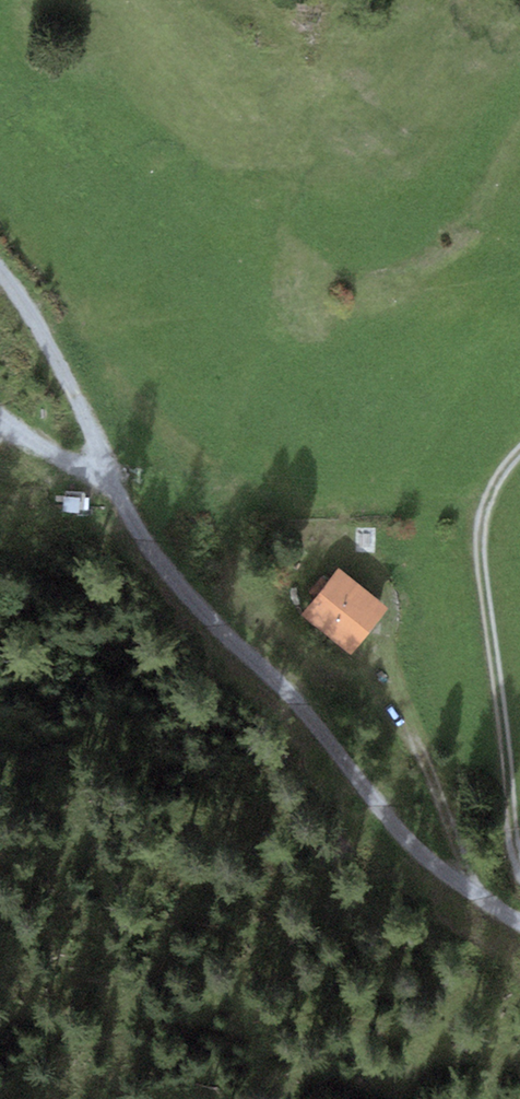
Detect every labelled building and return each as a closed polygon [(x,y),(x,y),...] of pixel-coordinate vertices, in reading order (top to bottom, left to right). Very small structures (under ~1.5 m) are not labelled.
[(380,609),(339,576),(310,613),(351,646),(375,616),(380,609)]
